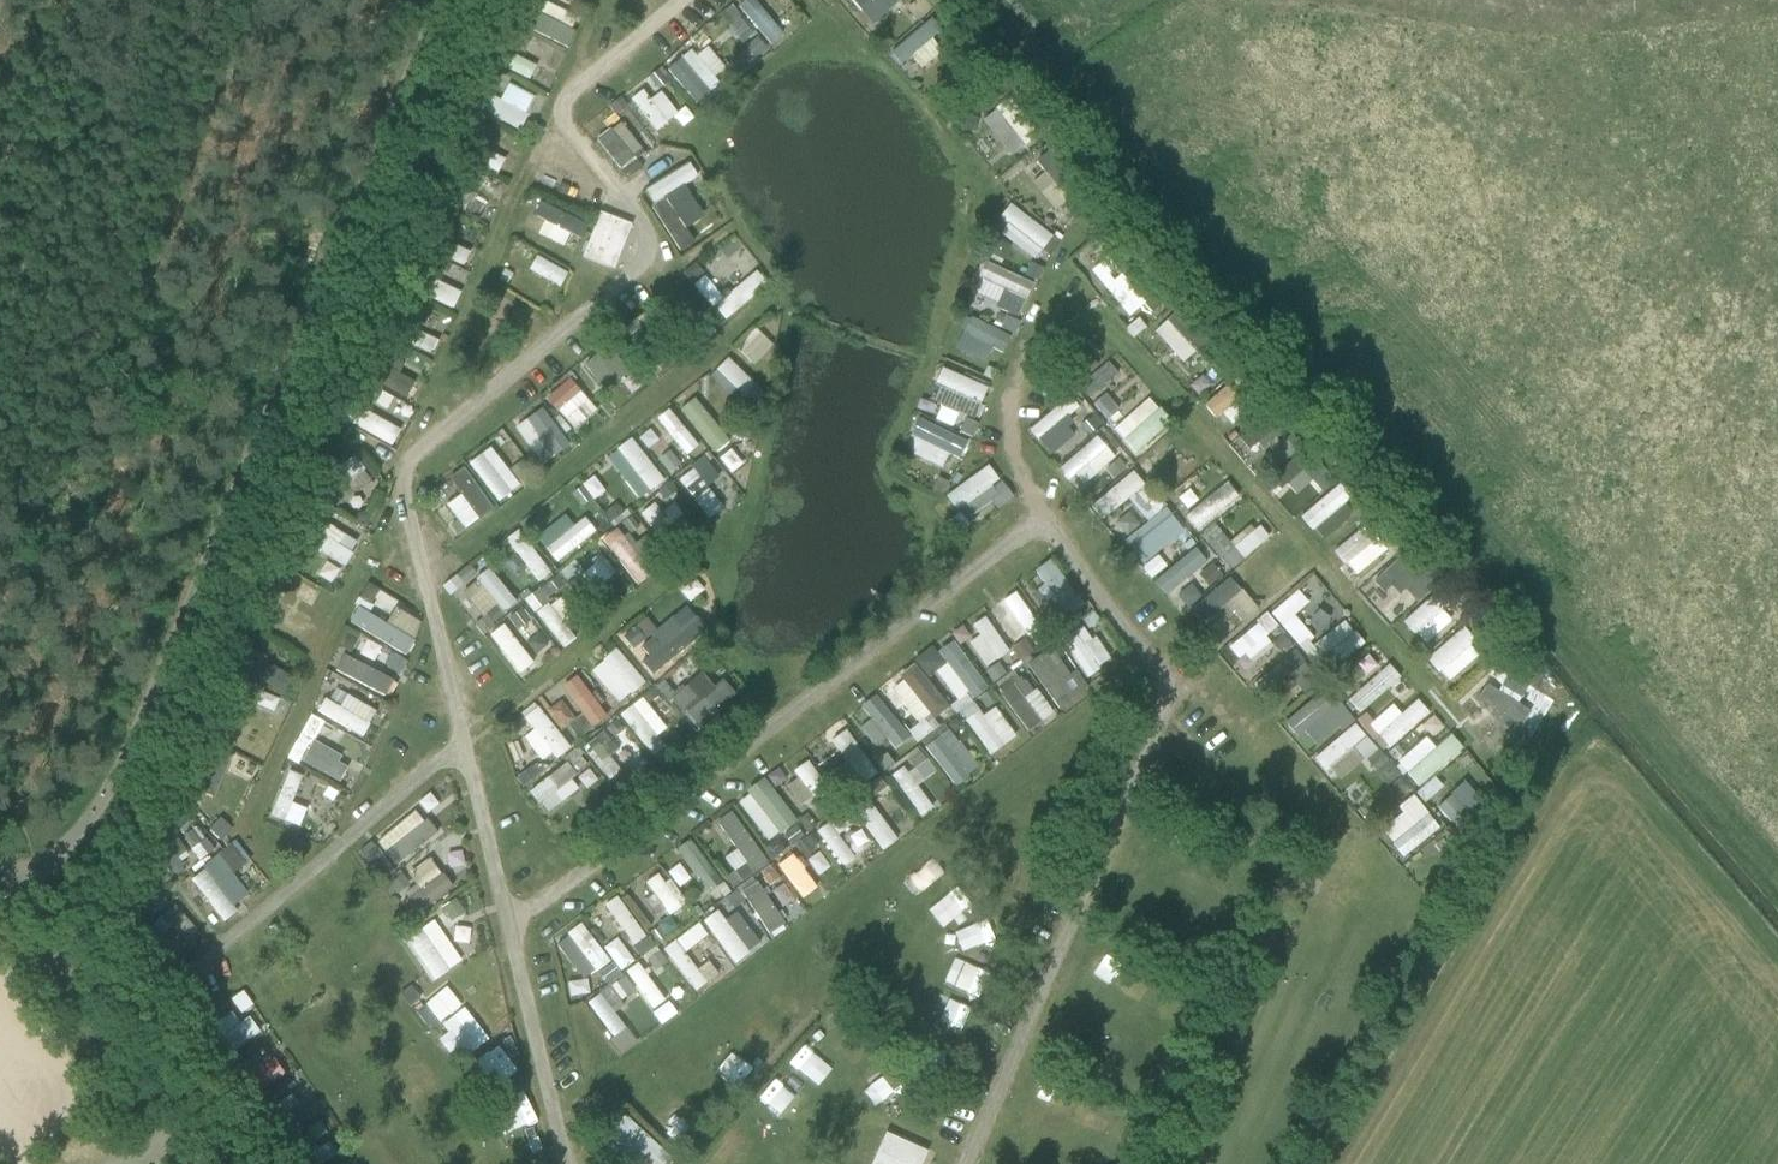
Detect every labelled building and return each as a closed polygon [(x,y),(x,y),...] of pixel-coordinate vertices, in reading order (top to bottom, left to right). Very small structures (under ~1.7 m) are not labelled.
[(901,0),(855,0),(875,23),(901,0)] [(907,10),(919,22),(932,10),(923,0),(918,0),(907,10)] [(561,28),(567,12),(538,1),(527,30),(569,46),(574,33),(561,28)] [(730,6),(723,12),(732,24),(739,18),(730,6)] [(913,76),(943,49),(934,39),(944,29),(932,16),(892,53),(913,76)] [(726,18),(702,39),(738,79),(749,70),(733,53),(747,41),(726,18)] [(528,78),(536,67),(515,53),(508,65),(528,78)] [(648,77),(658,90),(666,84),(656,71),(648,77)] [(520,105),(529,87),(503,75),(494,93),(520,105)] [(650,81),(630,98),(657,131),(677,114),(650,81)] [(521,129),(529,114),(494,97),(486,112),(521,129)] [(609,107),(616,117),(627,108),(620,98),(609,107)] [(986,113),(1006,156),(1037,142),(1017,99),(986,113)] [(977,119),(964,117),(961,131),(975,134),(977,119)] [(597,140),(620,170),(644,151),(620,121),(597,140)] [(667,196),(699,176),(689,160),(643,188),(682,250),(695,242),(667,196)] [(467,197),(452,189),(444,203),(459,211),(467,197)] [(1007,240),(1036,260),(1055,232),(1012,204),(1003,218),(1017,227),(1007,240)] [(600,213),(582,258),(613,270),(631,226),(600,213)] [(535,258),(525,288),(559,300),(570,270),(535,258)] [(703,276),(694,265),(683,274),(692,286),(703,276)] [(977,311),(997,318),(1007,290),(1030,298),(1036,280),(993,265),(977,311)] [(728,314),(768,286),(759,272),(718,301),(728,314)] [(435,278),(427,292),(452,307),(461,293),(435,278)] [(1003,306),(1020,314),(1027,300),(1010,292),(1003,306)] [(1172,318),(1156,329),(1185,368),(1200,357),(1172,318)] [(751,415),(769,395),(728,358),(710,377),(751,415)] [(969,441),(990,386),(940,367),(919,423),(969,441)] [(1088,444),(1103,433),(1073,395),(1033,426),(1050,449),(1076,429),(1088,444)] [(538,405),(525,415),(556,453),(569,443),(538,405)] [(914,440),(960,457),(965,443),(920,426),(914,440)] [(1084,484),(1117,457),(1100,436),(1067,463),(1084,484)] [(619,447),(658,497),(639,511),(667,547),(695,525),(629,439),(619,447)] [(471,461),(496,501),(516,488),(491,448),(471,461)] [(1161,475),(1171,486),(1200,459),(1191,449),(1161,475)] [(948,494),(966,519),(1007,489),(988,464),(948,494)] [(437,490),(464,531),(494,511),(466,470),(437,490)] [(1135,472),(1090,504),(1101,519),(1146,488),(1135,472)] [(1294,487),(1307,501),(1318,491),(1305,477),(1294,487)] [(1232,544),(1212,519),(1227,508),(1215,492),(1186,514),(1228,569),(1271,537),(1260,523),(1232,544)] [(301,497),(293,511),(307,519),(315,506),(301,497)] [(1154,499),(1142,508),(1151,518),(1162,509),(1154,499)] [(1123,510),(1109,523),(1147,563),(1185,527),(1166,507),(1142,529),(1123,510)] [(345,563),(357,531),(330,522),(319,554),(345,563)] [(1330,550),(1340,563),(1353,554),(1361,565),(1382,549),(1364,524),(1330,550)] [(637,584),(655,571),(620,525),(602,539),(637,584)] [(1154,583),(1170,599),(1197,573),(1209,586),(1222,574),(1194,545),(1154,583)] [(587,599),(616,567),(597,551),(583,567),(573,558),(559,574),(587,599)] [(489,622),(516,599),(489,568),(462,591),(489,622)] [(1244,569),(1236,576),(1242,582),(1249,575),(1244,569)] [(1318,576),(1272,608),(1297,644),(1343,612),(1318,576)] [(1231,579),(1190,616),(1215,643),(1256,606),(1231,579)] [(366,586),(357,601),(369,608),(378,592),(366,586)] [(1001,596),(1030,648),(1048,638),(1019,586),(1001,596)] [(537,611),(562,648),(585,632),(559,595),(537,611)] [(643,621),(621,638),(649,676),(709,632),(689,604),(651,632),(643,621)] [(1276,650),(1265,635),(1279,625),(1270,614),(1227,646),(1246,672),(1276,650)] [(998,660),(1010,652),(987,618),(963,633),(980,658),(992,651),(998,660)] [(520,674),(534,663),(504,623),(489,634),(520,674)] [(1315,645),(1323,656),(1354,635),(1346,623),(1315,645)] [(1088,677),(1112,659),(1086,626),(1063,644),(1088,677)] [(1274,649),(1288,645),(1282,627),(1269,632),(1274,649)] [(537,635),(526,644),(535,655),(546,646),(537,635)] [(357,640),(350,654),(390,675),(398,661),(357,640)] [(235,643),(227,659),(241,666),(250,650),(235,643)] [(953,697),(990,755),(1017,738),(995,705),(993,706),(954,646),(939,656),(933,647),(916,658),(927,674),(938,667),(956,695),(953,697)] [(1088,689),(1052,646),(1027,666),(1063,710),(1088,689)] [(603,657),(630,693),(644,683),(617,647),(603,657)] [(341,653),(333,670),(382,691),(389,674),(341,653)] [(1489,712),(1517,689),(1498,665),(1470,688),(1489,712)] [(1052,717),(1019,667),(1000,680),(1002,683),(998,685),(1029,732),(1052,717)] [(703,670),(671,697),(697,728),(737,694),(724,678),(716,685),(703,670)] [(1299,684),(1306,693),(1316,685),(1310,677),(1299,684)] [(560,689),(566,697),(547,709),(561,730),(580,718),(588,730),(601,721),(573,680),(560,689)] [(662,681),(655,687),(662,696),(669,689),(662,681)] [(347,694),(341,705),(324,696),(316,711),(365,736),(378,710),(347,694)] [(1285,721),(1303,746),(1329,727),(1321,716),(1333,708),(1323,694),(1285,721)] [(671,741),(642,696),(620,711),(650,755),(671,741)] [(1494,731),(1506,747),(1547,717),(1535,700),(1494,731)] [(539,704),(524,716),(534,730),(524,737),(545,764),(570,745),(539,704)] [(355,759),(336,749),(345,733),(311,714),(288,754),(341,784),(355,759)] [(1357,723),(1314,756),(1340,790),(1383,756),(1357,723)] [(847,728),(831,738),(848,764),(863,754),(847,728)] [(952,728),(927,743),(954,787),(979,772),(952,728)] [(622,770),(611,754),(619,749),(605,729),(583,744),(608,779),(622,770)] [(935,806),(918,784),(934,772),(918,751),(889,773),(922,816),(935,806)] [(810,760),(794,768),(813,803),(829,795),(810,760)] [(529,791),(547,814),(583,785),(564,762),(529,791)] [(775,791),(760,800),(786,841),(800,832),(775,791)] [(417,809),(376,842),(396,866),(437,833),(417,809)] [(725,858),(741,881),(767,864),(733,811),(716,821),(736,851),(725,858)] [(881,815),(866,825),(884,850),(898,840),(881,815)] [(187,869),(212,850),(191,822),(166,840),(187,869)] [(804,840),(796,846),(805,859),(814,852),(811,849),(818,845),(811,835),(804,840)] [(701,892),(721,880),(702,850),(682,862),(701,892)] [(147,851),(132,863),(142,875),(157,863),(147,851)] [(778,863),(803,899),(818,888),(792,852),(778,863)] [(430,856),(391,885),(414,916),(454,887),(430,856)] [(670,916),(687,902),(661,868),(644,882),(670,916)] [(193,878),(224,921),(238,911),(206,869),(193,878)] [(771,933),(784,924),(751,878),(738,887),(771,933)] [(734,911),(744,904),(736,893),(726,901),(734,911)] [(631,945),(645,937),(620,895),(606,903),(631,945)] [(740,911),(724,920),(718,910),(704,917),(731,964),(761,946),(740,911)] [(160,918),(150,927),(159,937),(169,929),(160,918)] [(697,923),(687,930),(694,940),(704,934),(697,923)] [(696,992),(719,974),(686,931),(663,948),(696,992)] [(591,934),(577,945),(586,957),(579,963),(596,985),(617,968),(591,934)] [(640,961),(626,971),(662,1024),(676,1014),(640,961)] [(582,988),(570,991),(573,1000),(584,997),(582,988)] [(621,1053),(640,1042),(607,989),(588,1000),(621,1053)] [(809,1043),(796,1061),(824,1081),(837,1063),(809,1043)] [(292,1094),(303,1085),(279,1055),(249,1079),(279,1117),(299,1102),(292,1094)] [(793,1120),(809,1105),(784,1079),(768,1094),(793,1120)] [(614,1130),(606,1139),(628,1160),(637,1151),(651,1163),(670,1163),(672,1161),(624,1116),(612,1129),(614,1130)] [(927,1152),(885,1134),(872,1163),(921,1163),(927,1152)]
